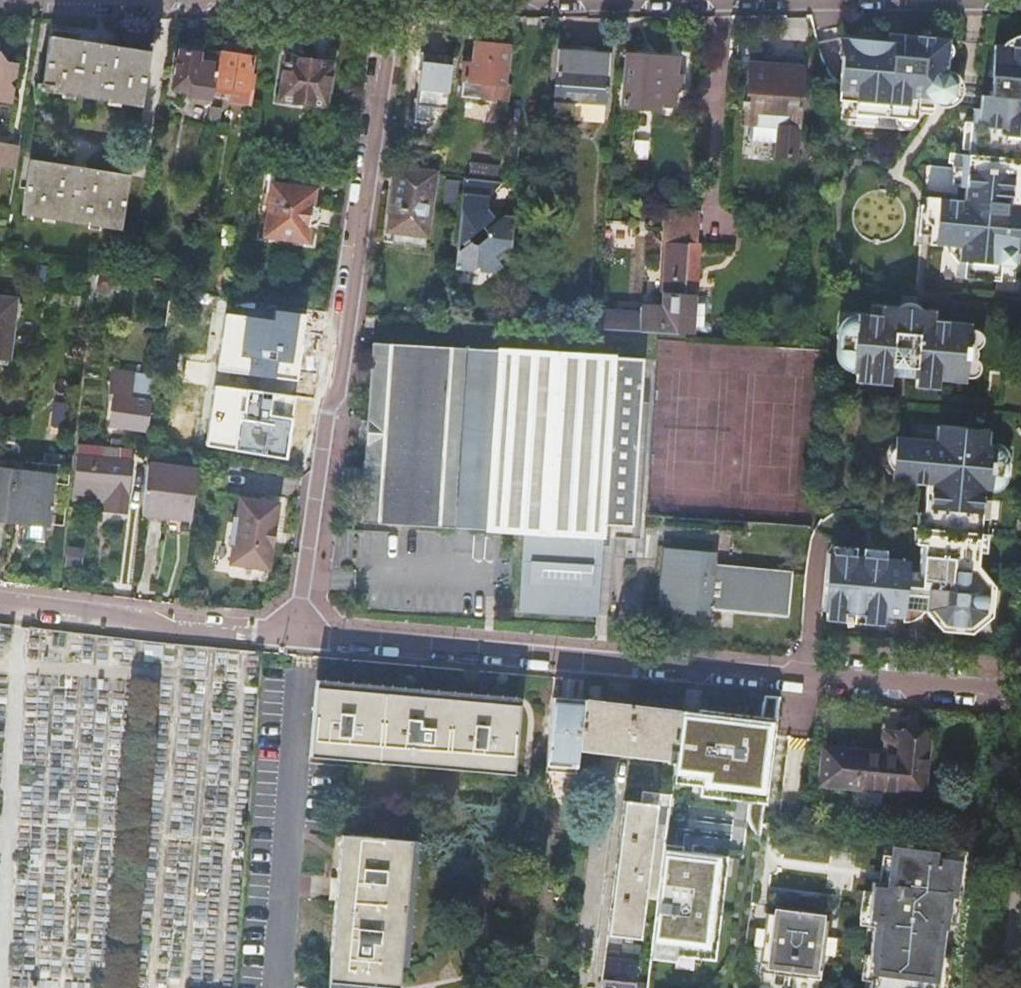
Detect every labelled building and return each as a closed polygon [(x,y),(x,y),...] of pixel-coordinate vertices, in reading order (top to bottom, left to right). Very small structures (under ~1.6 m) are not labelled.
[(891,41),(902,45),(903,35),(889,33),(888,40),(889,41),(891,41)] [(960,100),(961,81),(959,79),(957,76),(953,73),(950,72),(947,71),(948,61),(950,44),(950,39),(903,35),(902,45),(891,41),(889,41),(888,40),(869,37),(849,37),(844,38),(838,101),(842,102),(855,103),(854,115),(877,117),(896,119),(917,121),(918,113),(919,108),(933,109),(934,105),(937,107),(940,108),(943,108),(947,108),(950,108),(953,106),(956,105),(958,102),(960,100)] [(926,223),(931,228),(930,236),(929,246),(944,247),(960,249),(959,264),(957,278),(1000,282),(1000,281),(1001,267),(1017,254),(1020,254),(1020,206),(1020,204),(1020,36),(1014,38),(1008,42),(1003,46),(995,46),(991,78),(994,79),(993,81),(991,85),(991,88),(991,91),(991,95),(992,97),(989,97),(989,102),(981,101),(980,104),(980,109),(973,109),(972,123),(969,151),(969,155),(962,155),(961,168),(959,185),(959,188),(966,188),(965,201),(926,197),(925,207),(924,220),(926,223)] [(37,85),(37,89),(41,90),(41,93),(139,108),(147,54),(49,38),(42,85),(37,85)] [(466,64),(462,98),(509,103),(511,85),(505,84),(509,48),(493,46),(476,44),(473,65),(466,64)] [(213,92),(217,66),(200,63),(202,51),(191,49),(181,48),(179,61),(178,60),(173,91),(194,94),(192,101),(197,103),(201,104),(207,104),(211,103),(213,92)] [(559,52),(555,102),(606,105),(609,55),(584,54),(559,52)] [(254,82),(257,66),(252,65),(253,59),(237,56),(222,54),(217,89),(247,93),(249,82),(254,82)] [(12,105),(14,90),(9,84),(15,80),(18,64),(5,62),(0,55),(0,103),(12,105)] [(628,56),(625,108),(660,111),(660,105),(674,106),(675,90),(678,90),(681,88),(682,85),(683,83),(682,80),(680,77),(677,76),(670,75),(671,60),(650,58),(628,56)] [(284,59),(278,101),(326,108),(332,65),(308,62),(284,59)] [(793,128),(797,68),(774,67),(750,65),(747,102),(744,102),(744,108),(747,108),(746,124),(793,128)] [(804,69),(797,68),(793,128),(800,128),(804,69)] [(960,100),(959,102),(980,104),(981,101),(982,89),(963,87),(963,90),(963,94),(961,97),(960,100)] [(211,103),(209,118),(216,118),(220,93),(213,92),(211,103)] [(606,105),(555,102),(554,114),(559,120),(599,123),(605,118),(606,105)] [(876,123),(877,117),(854,115),(855,103),(842,102),(841,119),(876,123)] [(917,123),(917,121),(896,119),(896,123),(898,126),(901,129),(904,130),(908,130),(912,129),(915,127),(917,123)] [(962,150),(969,151),(972,123),(965,123),(962,150)] [(1,168),(17,170),(20,147),(0,144),(0,172),(1,168)] [(31,162),(23,216),(121,231),(129,177),(31,162)] [(398,170),(390,232),(427,237),(435,175),(398,170)] [(502,184),(464,179),(463,196),(489,199),(502,184)] [(272,195),(270,207),(266,237),(308,242),(310,227),(313,227),(316,226),(319,224),(321,222),(322,219),(322,215),(321,212),(319,210),(316,208),(313,207),(315,192),(273,186),(272,195)] [(263,206),(270,207),(272,195),(264,194),(263,206)] [(463,196),(455,273),(473,275),(479,270),(481,273),(481,275),(493,276),(499,217),(498,217),(496,222),(488,219),(488,209),(489,199),(463,196)] [(499,217),(493,276),(496,277),(504,270),(499,263),(495,259),(505,251),(513,252),(516,219),(506,218),(503,221),(500,217),(499,217)] [(926,223),(918,222),(917,235),(930,236),(931,228),(926,223)] [(600,312),(598,331),(693,334),(699,246),(698,246),(688,245),(689,234),(690,224),(680,223),(679,244),(669,243),(665,309),(642,307),(642,314),(600,312)] [(960,249),(944,247),(959,264),(960,249)] [(1014,282),(1017,254),(1001,267),(1000,281),(1014,282)] [(9,361),(16,300),(0,298),(0,359),(9,361)] [(935,312),(883,307),(882,316),(857,314),(855,314),(849,318),(843,323),(842,325),(840,327),(839,330),(839,332),(837,353),(837,355),(837,358),(838,360),(840,363),(841,365),(844,367),(846,369),(849,370),(852,370),(851,374),(856,375),(891,378),(894,378),(895,376),(913,377),(913,380),(916,380),(940,382),(966,385),(967,378),(971,331),(972,324),(934,321),(935,312)] [(376,330),(377,318),(367,317),(365,329),(376,330)] [(199,339),(189,400),(229,407),(233,404),(236,384),(241,385),(247,347),(225,343),(227,332),(217,331),(215,341),(199,339)] [(489,525),(489,532),(526,535),(521,614),(601,619),(604,568),(605,548),(611,548),(635,550),(649,359),(375,343),(370,425),(363,425),(362,449),(368,450),(364,525),(458,531),(459,523),(489,525)] [(891,387),(891,378),(856,375),(856,384),(891,387)] [(939,391),(940,382),(916,380),(915,389),(939,391)] [(115,396),(111,428),(147,433),(151,401),(134,399),(135,391),(124,390),(123,397),(115,396)] [(864,616),(863,625),(883,627),(884,618),(903,620),(904,620),(905,610),(925,612),(942,632),(972,635),(974,616),(992,618),(995,588),(976,586),(978,567),(979,554),(981,536),(982,520),(989,521),(991,501),(984,501),(985,491),(992,492),(995,491),(998,490),(1000,489),(1003,487),(1005,485),(1006,482),(1008,479),(1009,462),(1009,459),(1008,457),(1007,454),(1005,452),(1003,450),(1001,448),(999,447),(996,446),(989,446),(990,432),(937,427),(936,441),(919,439),(903,438),(903,446),(895,445),(891,445),(889,447),(887,451),(885,454),(884,458),(884,462),(885,466),(886,470),(888,473),(889,475),(893,475),(900,476),(899,483),(909,484),(927,486),(924,514),(918,513),(916,545),(921,546),(919,573),(904,572),(905,569),(905,566),(904,563),(903,561),(886,559),(862,557),(855,556),(832,554),(828,554),(823,613),(826,613),(826,622),(843,623),(844,614),(854,615),(864,616)] [(128,450),(103,448),(80,445),(78,458),(74,488),(73,496),(105,499),(104,507),(127,509),(132,458),(128,457),(128,450)] [(192,522),(198,474),(149,467),(142,514),(192,522)] [(49,526),(54,477),(38,475),(39,472),(25,471),(25,474),(0,471),(0,521),(49,526)] [(230,566),(270,572),(279,504),(239,499),(237,519),(234,519),(230,545),(233,545),(230,566)] [(458,531),(489,532),(489,525),(459,523),(458,531)] [(68,547),(66,567),(82,569),(84,549),(68,547)] [(672,556),(667,608),(705,612),(705,610),(789,618),(792,576),(709,569),(709,566),(692,565),(693,558),(672,556)] [(309,757),(484,772),(513,775),(518,705),(490,702),(413,696),(315,688),(309,757)] [(775,719),(777,698),(762,697),(762,703),(761,703),(760,718),(775,719)] [(552,698),(545,766),(550,766),(555,773),(565,774),(571,768),(576,769),(576,765),(578,751),(582,701),(552,698)] [(582,701),(578,751),(668,762),(667,765),(674,766),(680,713),(582,700),(582,701)] [(674,766),(673,776),(699,779),(698,786),(697,797),(747,802),(746,813),(746,815),(746,816),(746,818),(747,820),(747,821),(747,823),(748,824),(749,826),(750,827),(751,829),(752,830),(753,831),(754,832),(755,833),(757,834),(758,835),(759,836),(760,836),(764,804),(768,773),(772,741),(774,727),(775,719),(760,718),(697,711),(697,714),(680,713),(674,766)] [(820,785),(923,795),(929,735),(896,732),(894,755),(824,749),(820,785)] [(670,796),(642,792),(641,804),(624,802),(612,906),(603,977),(602,987),(635,987),(640,947),(646,900),(658,901),(665,845),(670,796)] [(340,834),(329,981),(399,986),(411,840),(340,834)] [(950,925),(957,866),(948,865),(950,849),(950,848),(892,841),(890,856),(887,884),(879,883),(872,882),(871,892),(868,915),(875,916),(873,927),(870,955),(870,957),(874,957),(871,982),(870,987),(929,987),(931,977),(940,978),(943,954),(947,924),(950,925)] [(658,901),(652,949),(679,952),(679,958),(716,961),(717,956),(727,857),(684,853),(684,848),(665,845),(658,901)] [(957,866),(950,925),(958,926),(967,851),(950,849),(948,865),(957,866)] [(887,884),(890,856),(882,855),(879,883),(887,884)] [(868,915),(871,892),(863,891),(859,925),(873,927),(875,916),(868,915)] [(821,981),(824,955),(826,938),(829,922),(817,920),(818,913),(780,908),(779,915),(767,914),(765,931),(763,948),(760,973),(821,981)] [(763,948),(765,931),(757,930),(755,947),(763,948)] [(826,938),(824,955),(835,956),(837,939),(826,938)] [(678,963),(679,958),(679,952),(652,949),(651,961),(678,963)] [(929,987),(947,987),(951,955),(943,954),(940,978),(931,977),(929,987)] [(870,957),(870,955),(865,955),(862,981),(871,982),(874,957),(870,957)]
